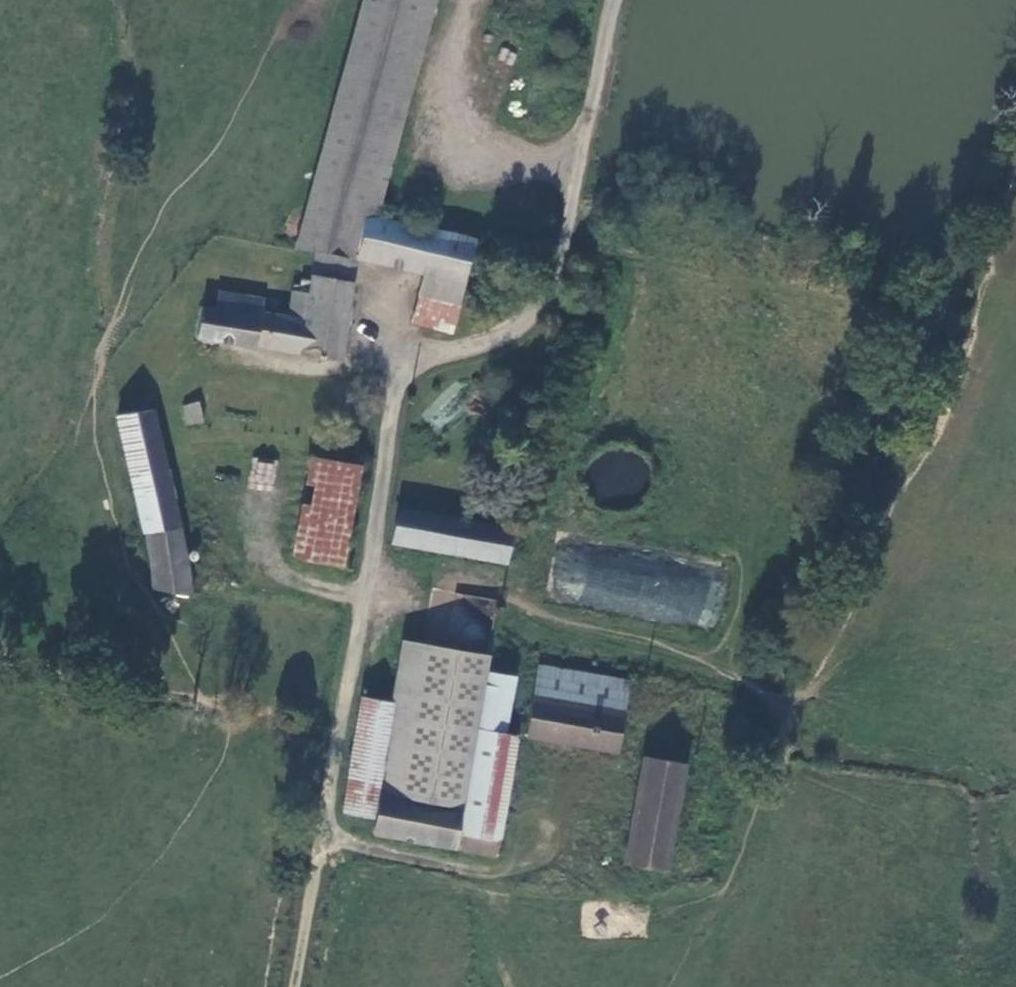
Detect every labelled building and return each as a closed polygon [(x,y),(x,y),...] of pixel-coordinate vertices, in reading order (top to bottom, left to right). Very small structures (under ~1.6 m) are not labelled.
[(356,267),(357,260),(361,217),(416,0),(356,0),(293,250),(315,254),(347,258),(356,267)] [(478,273),(485,242),(361,217),(357,260),(424,273),(464,283),(467,270),(478,273)] [(202,308),(198,336),(339,360),(356,267),(347,258),(315,254),(308,285),(306,295),(305,295),(289,293),(284,320),(258,314),(259,304),(220,295),(216,309),(202,308)] [(458,303),(464,283),(424,273),(419,294),(458,303)] [(289,293),(305,295),(306,295),(308,285),(298,283),(297,287),(290,287),(289,293)] [(454,328),(458,303),(419,294),(413,320),(454,328)] [(176,403),(151,408),(164,461),(188,455),(186,442),(176,403)] [(179,406),(185,426),(201,422),(194,403),(179,406)] [(164,461),(151,408),(151,407),(117,416),(151,566),(152,588),(191,594),(187,556),(164,461)] [(290,553),(338,563),(357,467),(310,459),(290,553)] [(274,488),(275,463),(251,462),(249,487),(274,488)] [(390,541),(505,564),(513,527),(398,505),(390,541)] [(627,554),(558,543),(549,601),(702,625),(710,573),(675,568),(673,584),(652,581),(649,601),(621,597),(627,554)] [(511,733),(515,676),(493,673),(494,667),(491,667),(490,672),(485,671),(489,657),(403,640),(390,702),(376,817),(373,831),(457,850),(480,729),(511,733)] [(524,738),(615,752),(618,737),(627,683),(539,669),(533,700),(531,699),(524,738)] [(717,754),(726,699),(627,683),(618,737),(717,754)] [(343,809),(363,697),(358,695),(339,809),(343,809)] [(376,817),(390,702),(363,697),(343,809),(376,817)] [(516,733),(511,733),(480,729),(457,850),(465,851),(494,855),(507,773),(513,742),(516,733)] [(533,746),(513,742),(507,773),(528,776),(533,746)] [(665,874),(687,762),(646,756),(631,824),(622,866),(632,868),(665,874)] [(631,824),(592,816),(583,858),(600,861),(597,877),(629,884),(632,868),(622,866),(631,824)]
